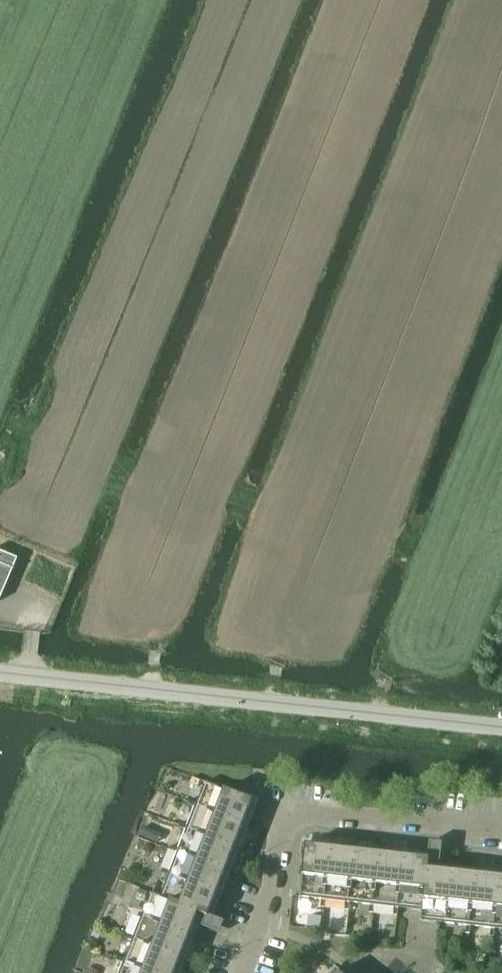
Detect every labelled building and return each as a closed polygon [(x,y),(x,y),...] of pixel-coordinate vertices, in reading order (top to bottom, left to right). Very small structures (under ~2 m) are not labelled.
[(17,559),(0,552),(0,600),(17,559)] [(202,784),(193,807),(240,825),(249,802),(202,784)] [(193,807),(184,830),(231,848),(240,825),(193,807)] [(184,830),(175,852),(223,871),(231,848),(184,830)] [(426,861),(420,911),(419,921),(448,924),(454,873),(439,871),(440,865),(442,845),(430,844),(428,861),(426,861)] [(297,897),(322,900),(327,850),(303,847),(297,897)] [(327,850),(322,900),(347,903),(352,853),(327,850)] [(175,852),(166,875),(214,894),(223,871),(175,852)] [(352,853),(347,903),(371,905),(377,855),(352,853)] [(377,855),(371,905),(396,908),(401,858),(377,855)] [(401,858),(396,908),(420,911),(426,861),(401,858)] [(454,873),(448,924),(476,927),(482,876),(454,873)] [(166,875),(157,898),(205,917),(205,916),(214,894),(166,875)] [(476,927),(501,930),(501,878),(482,876),(476,927)] [(148,895),(138,921),(185,940),(195,915),(201,917),(197,926),(217,934),(222,923),(205,916),(205,917),(157,898),(148,895)] [(138,921),(128,948),(175,966),(185,940),(138,921)] [(118,972),(172,972),(175,966),(128,948),(118,972)]
